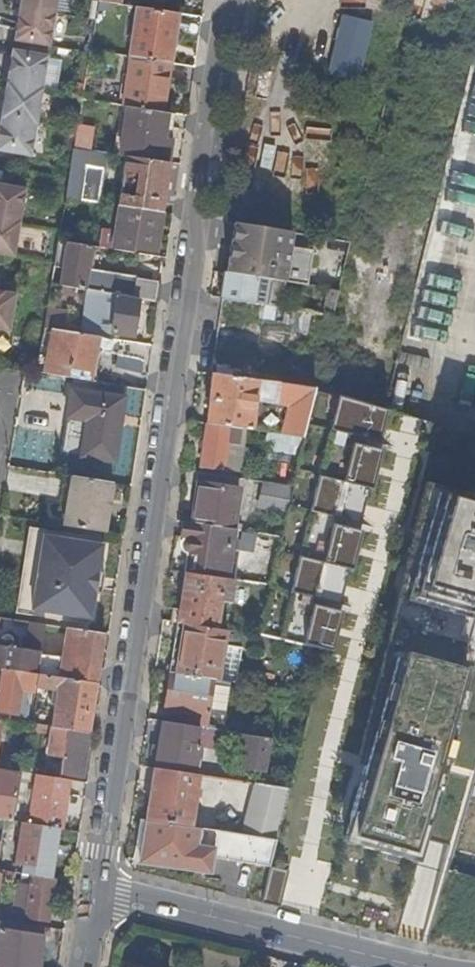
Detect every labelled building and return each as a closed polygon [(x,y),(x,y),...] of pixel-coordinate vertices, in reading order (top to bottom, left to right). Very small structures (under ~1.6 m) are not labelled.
[(6,47),(42,52),(49,16),(51,0),(14,0),(6,47)] [(91,6),(115,9),(116,0),(92,0),(91,6)] [(119,60),(165,67),(173,17),(127,10),(119,60)] [(359,81),(374,22),(341,14),(327,73),(359,81)] [(5,54),(0,81),(0,159),(22,163),(29,122),(35,92),(40,59),(5,54)] [(159,115),(165,67),(119,60),(112,110),(117,111),(159,115)] [(159,143),(162,116),(159,115),(117,111),(114,137),(159,143)] [(166,144),(169,117),(162,116),(159,143),(166,144)] [(87,129),(70,127),(66,157),(83,158),(87,129)] [(114,162),(162,169),(166,144),(159,143),(114,137),(113,145),(107,144),(104,161),(114,162)] [(274,151),(272,176),(300,177),(301,153),(274,151)] [(64,181),(61,204),(93,207),(98,160),(83,158),(66,157),(64,181)] [(107,211),(156,218),(162,169),(114,162),(110,193),(107,192),(106,199),(109,199),(107,211)] [(0,188),(0,264),(6,265),(13,225),(18,191),(0,188)] [(102,255),(126,261),(127,258),(151,261),(156,218),(107,211),(102,255)] [(239,223),(227,272),(259,277),(306,285),(312,250),(288,246),(290,232),(239,223)] [(130,303),(147,305),(150,284),(84,275),(87,253),(54,248),(50,274),(60,275),(57,293),(86,297),(130,303)] [(256,292),(259,277),(227,272),(222,297),(269,305),(271,295),(256,292)] [(324,287),(319,313),(331,315),(332,314),(338,289),(324,287)] [(86,297),(81,330),(104,333),(126,336),(128,322),(129,315),(130,303),(86,297)] [(282,327),(305,333),(310,314),(287,308),(282,327)] [(38,314),(35,331),(57,334),(59,317),(38,314)] [(80,338),(103,341),(104,333),(81,330),(80,338)] [(28,374),(85,384),(90,354),(112,358),(112,355),(116,356),(127,358),(129,345),(103,341),(80,338),(57,334),(35,331),(28,374)] [(134,373),(141,375),(146,348),(129,345),(127,358),(136,359),(134,373)] [(114,370),(134,373),(136,359),(127,358),(116,356),(114,370)] [(212,373),(205,423),(238,428),(302,437),(313,388),(311,388),(254,379),(212,373)] [(385,408),(320,390),(258,640),(337,660),(403,413),(385,408)] [(121,398),(67,391),(59,456),(112,463),(121,398)] [(237,432),(238,428),(205,423),(198,467),(220,470),(226,430),(237,432)] [(64,528),(71,479),(64,478),(57,527),(64,528)] [(71,479),(64,528),(103,534),(111,485),(71,479)] [(199,482),(192,523),(230,529),(239,530),(240,524),(232,523),(237,489),(199,482)] [(388,632),(474,654),(474,496),(426,482),(388,632)] [(258,508),(285,513),(290,487),(263,483),(258,508)] [(222,578),(230,529),(192,523),(179,521),(177,537),(188,538),(183,572),(222,578)] [(253,557),(274,560),(278,543),(279,536),(256,532),(253,557)] [(43,538),(37,575),(89,582),(90,574),(97,575),(102,547),(43,538)] [(228,602),(232,580),(222,578),(183,572),(177,609),(170,608),(168,621),(177,623),(215,628),(219,601),(228,602)] [(90,574),(89,582),(96,583),(97,575),(90,574)] [(91,621),(95,593),(87,592),(89,582),(37,575),(31,612),(91,621)] [(87,592),(95,593),(96,583),(89,582),(87,592)] [(0,640),(0,669),(2,669),(36,675),(39,656),(43,626),(0,620),(0,636),(12,638),(11,642),(0,640)] [(217,679),(225,629),(215,628),(177,623),(169,672),(212,678),(217,679)] [(62,659),(39,656),(36,675),(95,684),(103,635),(66,629),(62,659)] [(343,840),(416,863),(474,657),(474,654),(388,632),(355,762),(363,763),(343,840)] [(23,706),(26,690),(33,691),(34,688),(36,675),(2,669),(0,684),(0,712),(15,714),(15,716),(24,718),(26,706),(23,706)] [(169,672),(168,672),(163,706),(175,708),(173,723),(204,728),(212,678),(169,672)] [(87,733),(95,684),(36,675),(34,688),(56,692),(51,728),(87,733)] [(13,722),(0,721),(0,729),(12,731),(13,722)] [(156,750),(153,768),(197,776),(204,777),(212,729),(204,728),(173,723),(160,721),(157,742),(156,750)] [(33,732),(50,734),(51,728),(34,725),(33,732)] [(80,778),(87,733),(51,728),(50,734),(46,757),(62,760),(60,775),(80,778)] [(263,771),(268,738),(238,733),(235,751),(245,752),(243,767),(263,771)] [(441,866),(474,876),(474,752),(441,866)] [(153,768),(145,820),(190,827),(197,776),(153,768)] [(3,822),(9,823),(16,774),(0,772),(0,821),(3,822)] [(59,830),(67,781),(25,774),(20,774),(15,807),(24,808),(26,796),(27,789),(32,790),(32,796),(28,825),(58,830),(59,830)] [(241,833),(276,840),(288,789),(253,784),(241,833)] [(145,820),(140,819),(133,861),(139,862),(145,820)] [(213,858),(269,866),(276,841),(214,831),(190,827),(145,820),(139,862),(210,872),(213,858)] [(9,825),(9,823),(3,822),(0,840),(0,872),(1,872),(2,872),(9,825)] [(52,871),(58,830),(28,825),(20,824),(20,827),(17,844),(16,852),(14,865),(52,871)] [(287,871),(269,866),(261,902),(279,906),(287,871)] [(46,921),(52,880),(19,875),(18,886),(24,887),(22,900),(27,901),(25,918),(46,921)] [(0,912),(0,922),(11,924),(12,914),(0,912)] [(43,928),(11,924),(0,922),(0,966),(37,966),(43,928)]
